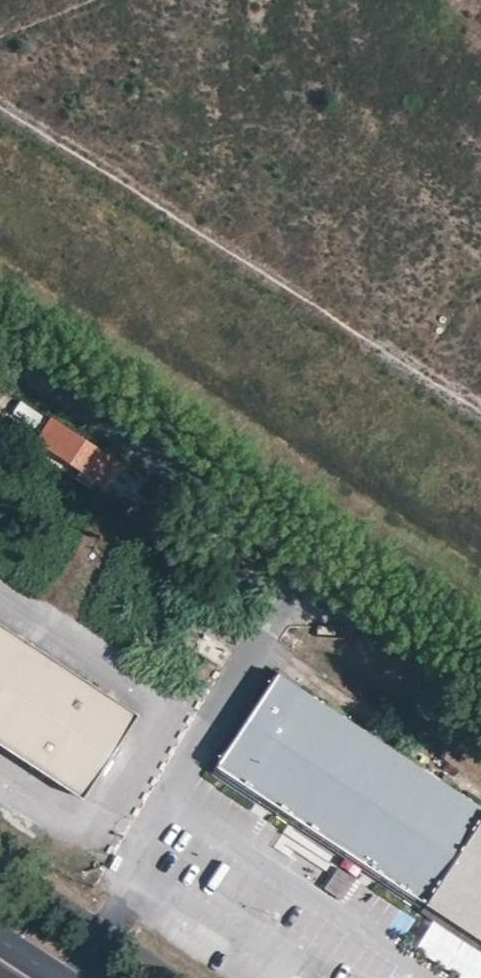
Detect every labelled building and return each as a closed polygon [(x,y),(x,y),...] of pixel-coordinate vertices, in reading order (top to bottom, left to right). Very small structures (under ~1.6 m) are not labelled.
[(31,435),(43,416),(19,401),(7,419),(31,435)] [(118,458),(53,416),(39,439),(102,481),(118,458)] [(0,622),(0,744),(80,797),(137,712),(0,622)] [(276,672),(215,764),(426,902),(480,939),(480,807),(276,672)] [(337,867),(322,890),(343,903),(358,881),(337,867)]
